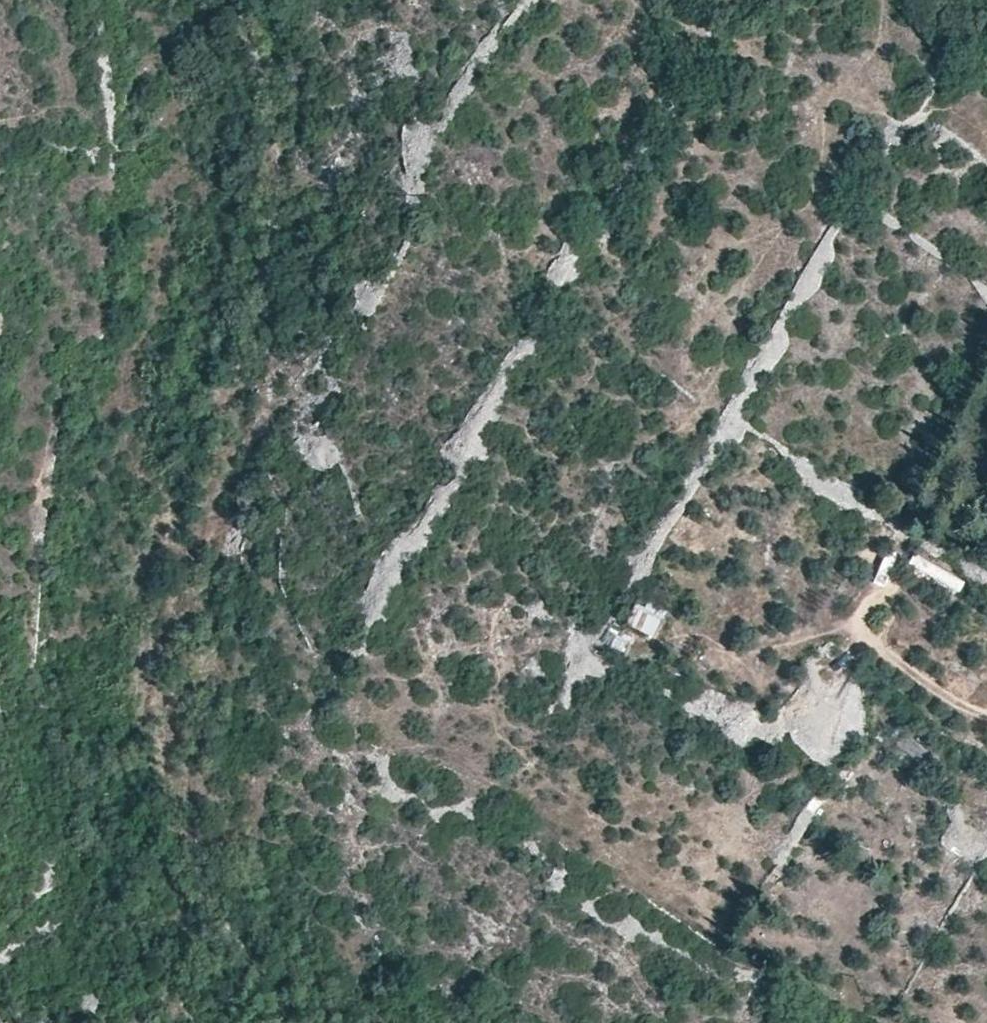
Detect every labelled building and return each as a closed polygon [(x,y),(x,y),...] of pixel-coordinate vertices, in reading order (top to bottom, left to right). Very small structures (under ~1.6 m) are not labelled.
[(959,593),(964,582),(915,555),(909,566),(959,593)] [(627,628),(658,640),(667,618),(636,605),(627,628)] [(607,647),(624,652),(629,637),(611,632),(607,647)]
